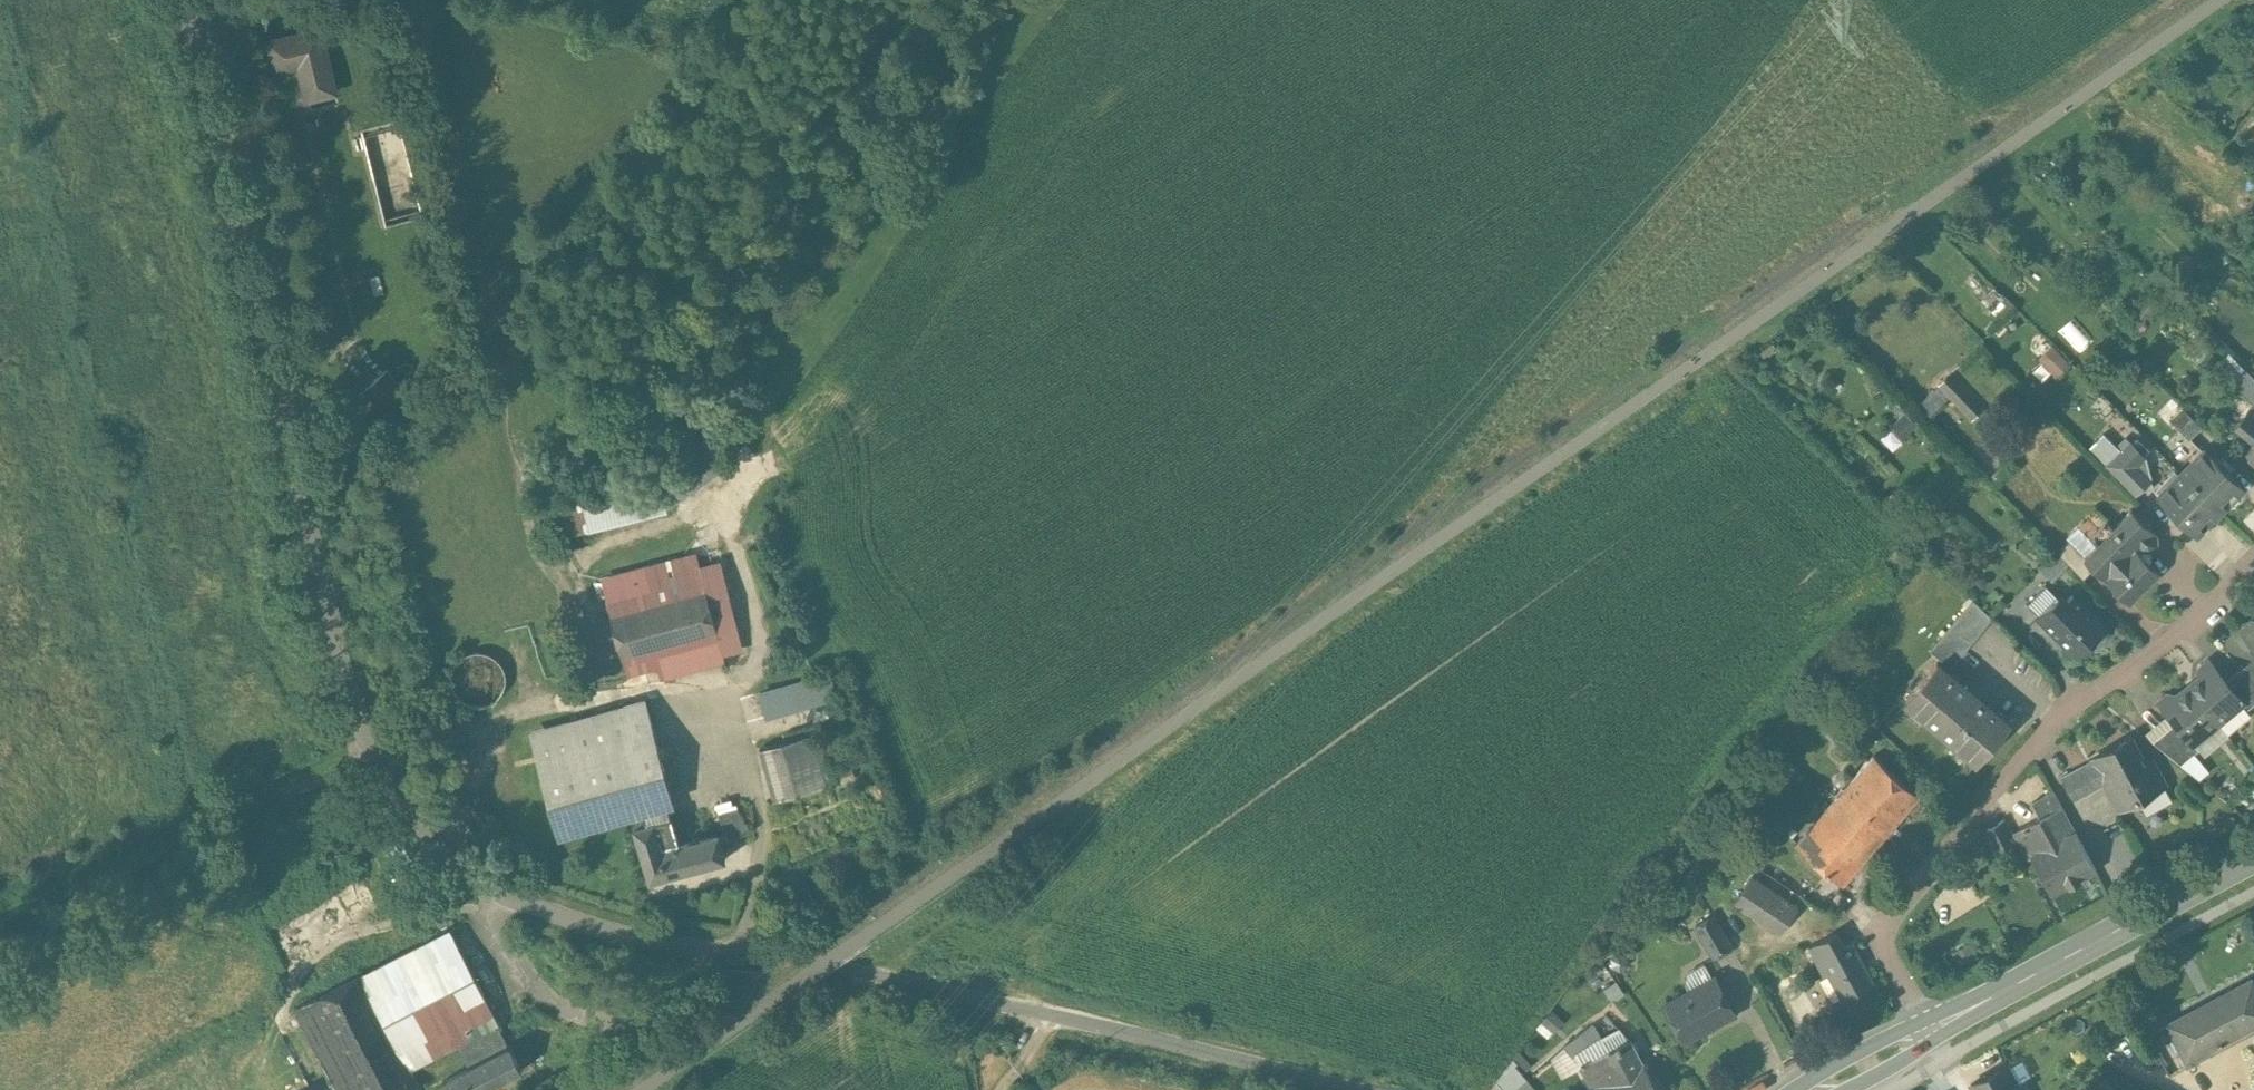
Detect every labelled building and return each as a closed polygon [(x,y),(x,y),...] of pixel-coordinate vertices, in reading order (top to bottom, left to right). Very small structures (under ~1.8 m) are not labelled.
[(320,28),(268,40),(276,70),(299,64),(308,98),(336,91),(320,28)] [(2059,374),(2071,361),(2050,342),(2038,356),(2059,374)] [(2245,368),(2231,381),(2253,404),(2253,377),(2245,368)] [(403,387),(387,369),(366,387),(382,405),(403,387)] [(1979,411),(1946,377),(1940,384),(1972,418),(1979,411)] [(2183,407),(2170,420),(2189,439),(2202,427),(2183,407)] [(2250,409),(2238,425),(2253,438),(2253,412),(2250,409)] [(2245,454),(2253,461),(2253,443),(2245,454)] [(2244,487),(2206,449),(2182,473),(2220,511),(2244,487)] [(2150,482),(2131,463),(2117,475),(2137,495),(2150,482)] [(1960,483),(1947,470),(1937,480),(1949,493),(1960,483)] [(2220,511),(2182,473),(2158,497),(2196,535),(2220,511)] [(657,475),(549,500),(557,531),(664,506),(664,505),(657,475)] [(2157,535),(2131,509),(2114,527),(2141,553),(2145,549),(2151,550),(2156,544),(2156,536),(2157,536),(2157,535)] [(2107,520),(2090,537),(2097,544),(2114,527),(2107,520)] [(2141,553),(2114,527),(2097,544),(2086,555),(2085,556),(2095,566),(2131,601),(2160,572),(2141,553)] [(2070,539),(2057,551),(2068,563),(2083,578),(2095,566),(2085,556),(2086,555),(2070,539)] [(2057,551),(2041,569),(2052,580),(2068,563),(2057,551)] [(697,554),(602,579),(610,607),(705,583),(697,554)] [(2027,581),(2011,565),(2003,573),(2018,589),(2027,581)] [(705,583),(610,607),(630,685),(647,680),(640,655),(718,635),(705,583)] [(2106,626),(2074,594),(2060,608),(2053,600),(2038,615),(2078,654),(2106,626)] [(1973,599),(1931,650),(1951,668),(1993,618),(1973,599)] [(2250,624),(2242,631),(2253,646),(2253,624),(2250,624)] [(718,635),(640,655),(647,680),(725,660),(718,635)] [(504,687),(506,677),(504,666),(498,657),(489,652),(479,650),(468,652),(459,658),(454,667),(452,677),(454,688),(460,696),(469,702),(479,704),(490,702),(499,696),(504,687)] [(2241,668),(2253,684),(2253,657),(2241,668)] [(2226,680),(2209,660),(2200,667),(2199,677),(2188,686),(2218,722),(2226,732),(2247,715),(2239,705),(2242,702),(2243,701),(2226,680)] [(2008,724),(1936,663),(1906,699),(1978,760),(2008,724)] [(2226,680),(2243,701),(2242,702),(2248,709),(2253,703),(2253,684),(2241,668),(2226,680)] [(831,672),(758,693),(766,717),(839,696),(831,672)] [(2188,686),(2177,695),(2167,694),(2158,701),(2175,722),(2192,743),(2193,742),(2218,722),(2188,686)] [(636,708),(533,736),(559,833),(631,814),(666,804),(673,802),(645,699),(634,702),(636,708)] [(2192,743),(2175,722),(2153,741),(2181,763),(2197,776),(2204,770),(2204,766),(2193,754),(2199,749),(2193,742),(2192,743)] [(816,732),(760,747),(774,799),(831,783),(816,732)] [(2130,737),(2094,757),(2094,759),(2087,763),(2099,786),(2107,781),(2121,808),(2164,784),(2151,761),(2145,764),(2130,737)] [(1921,795),(1874,755),(1845,789),(1891,829),(1921,795)] [(2099,786),(2087,763),(2072,771),(2085,793),(2099,786)] [(2085,793),(2072,771),(2061,777),(2073,800),(2085,793)] [(1891,829),(1845,789),(1798,843),(1844,883),(1891,829)] [(2097,870),(2053,792),(2032,803),(2037,811),(2040,818),(2075,882),(2097,870)] [(666,804),(631,814),(634,822),(632,823),(646,877),(723,857),(716,831),(676,842),(666,804)] [(750,829),(733,807),(717,812),(723,836),(750,829)] [(2037,811),(2023,818),(2027,825),(2040,818),(2037,811)] [(2040,818),(2027,825),(2023,818),(2013,823),(2025,845),(2026,844),(2053,894),(2075,882),(2040,818)] [(2005,819),(1987,828),(1998,850),(2017,840),(2005,819)] [(1792,898),(1797,890),(1760,865),(1755,873),(1792,898)] [(1753,875),(1736,900),(1780,929),(1796,904),(1753,875)] [(1713,914),(1696,925),(1714,955),(1731,945),(1713,914)] [(452,929),(362,975),(411,1071),(459,1046),(470,1068),(510,1048),(498,1026),(501,1025),(452,929)] [(1873,982),(1851,941),(1844,944),(1837,931),(1810,945),(1826,975),(1831,972),(1844,997),(1873,982)] [(362,975),(296,1009),(337,1089),(416,1089),(420,1088),(411,1071),(362,975)] [(1715,978),(1666,1005),(1685,1038),(1734,1011),(1715,978)] [(2169,1021),(2191,1065),(2253,1032),(2253,983),(2252,978),(2169,1021)] [(1562,1020),(1551,1009),(1543,1020),(1554,1030),(1562,1020)] [(1594,1023),(1565,1046),(1573,1057),(1603,1037),(1594,1023)] [(1631,1038),(1630,1039),(1622,1030),(1604,1040),(1609,1050),(1622,1074),(1622,1073),(1631,1089),(1658,1089),(1631,1038)] [(446,1080),(451,1089),(482,1089),(523,1069),(511,1047),(470,1068),(446,1080)] [(1582,1065),(1595,1089),(1599,1087),(1601,1089),(1631,1089),(1622,1073),(1622,1074),(1609,1050),(1582,1065)] [(1971,1082),(1975,1089),(2022,1089),(2007,1063),(1971,1082)] [(1496,1083),(1503,1089),(1514,1089),(1526,1079),(1515,1066),(1496,1083)] [(1514,1089),(1536,1089),(1526,1079),(1514,1089)]
